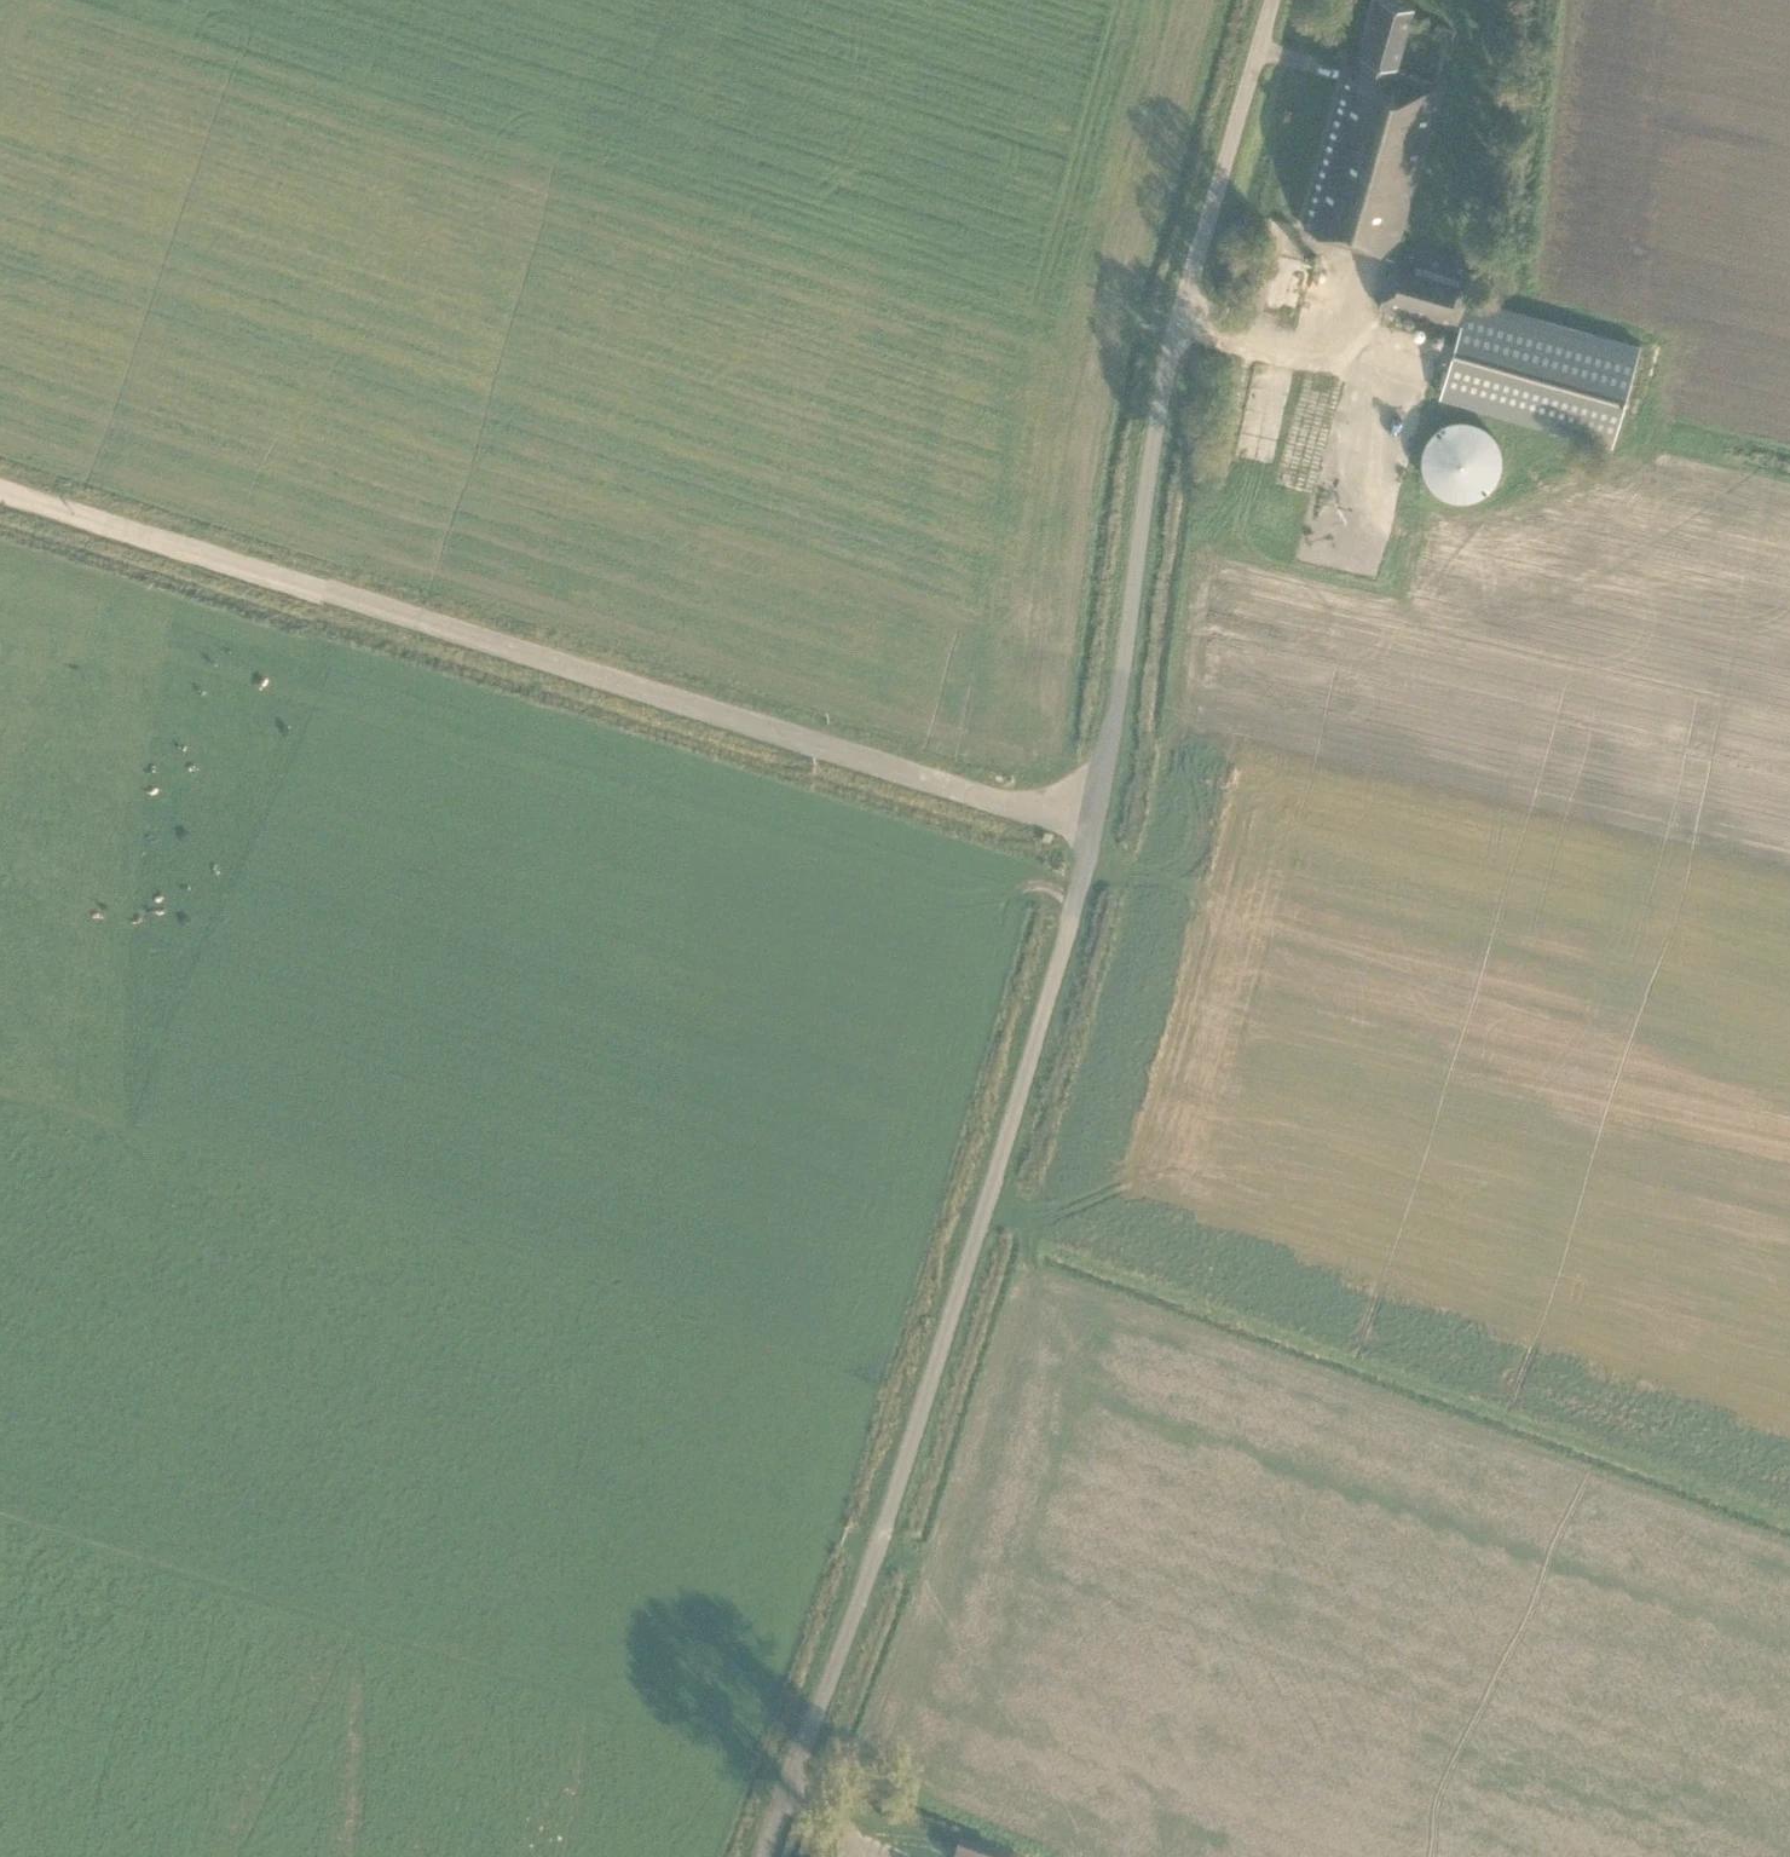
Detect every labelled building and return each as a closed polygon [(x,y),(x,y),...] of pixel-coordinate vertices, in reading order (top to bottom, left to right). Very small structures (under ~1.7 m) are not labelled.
[(1641,342),(1471,294),(1480,263),(1399,240),(1445,81),(1397,68),(1416,0),(1414,0),(1379,0),(1358,75),(1349,72),(1306,225),(1396,251),(1380,304),(1461,327),(1442,394),(1613,442),(1641,342)] [(1262,215),(1297,218),(1303,161),(1268,157),(1262,215)] [(1476,418),(1463,416),(1451,418),(1440,424),(1431,433),(1425,444),(1423,457),(1425,469),(1431,480),(1440,489),(1451,495),(1463,497),(1476,495),(1487,489),(1496,480),(1502,469),(1504,456),(1502,444),(1496,433),(1487,424),(1476,418)] [(959,1856),(1001,1856),(976,1848),(976,1850),(964,1845),(959,1856)]
